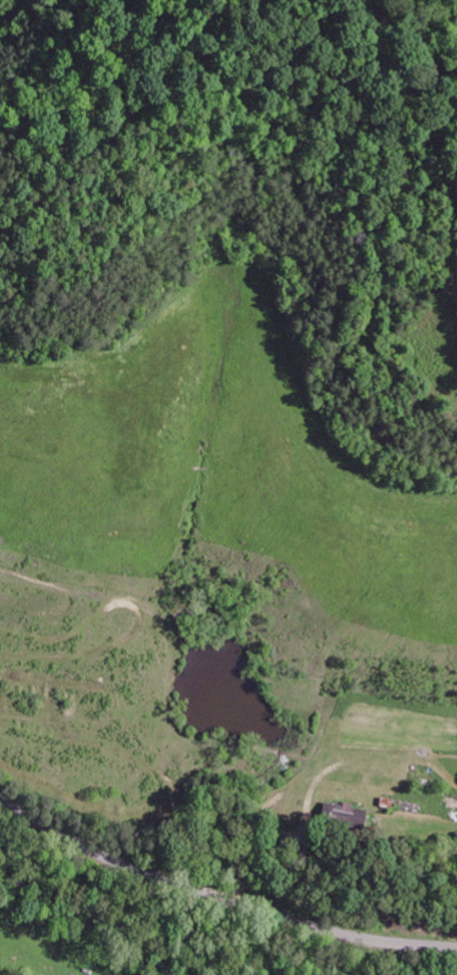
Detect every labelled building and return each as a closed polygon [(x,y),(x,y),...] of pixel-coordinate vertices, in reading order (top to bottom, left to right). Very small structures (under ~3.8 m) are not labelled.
[(364,810),(339,803),(339,806),(321,801),(316,818),(358,830),(364,810)]
